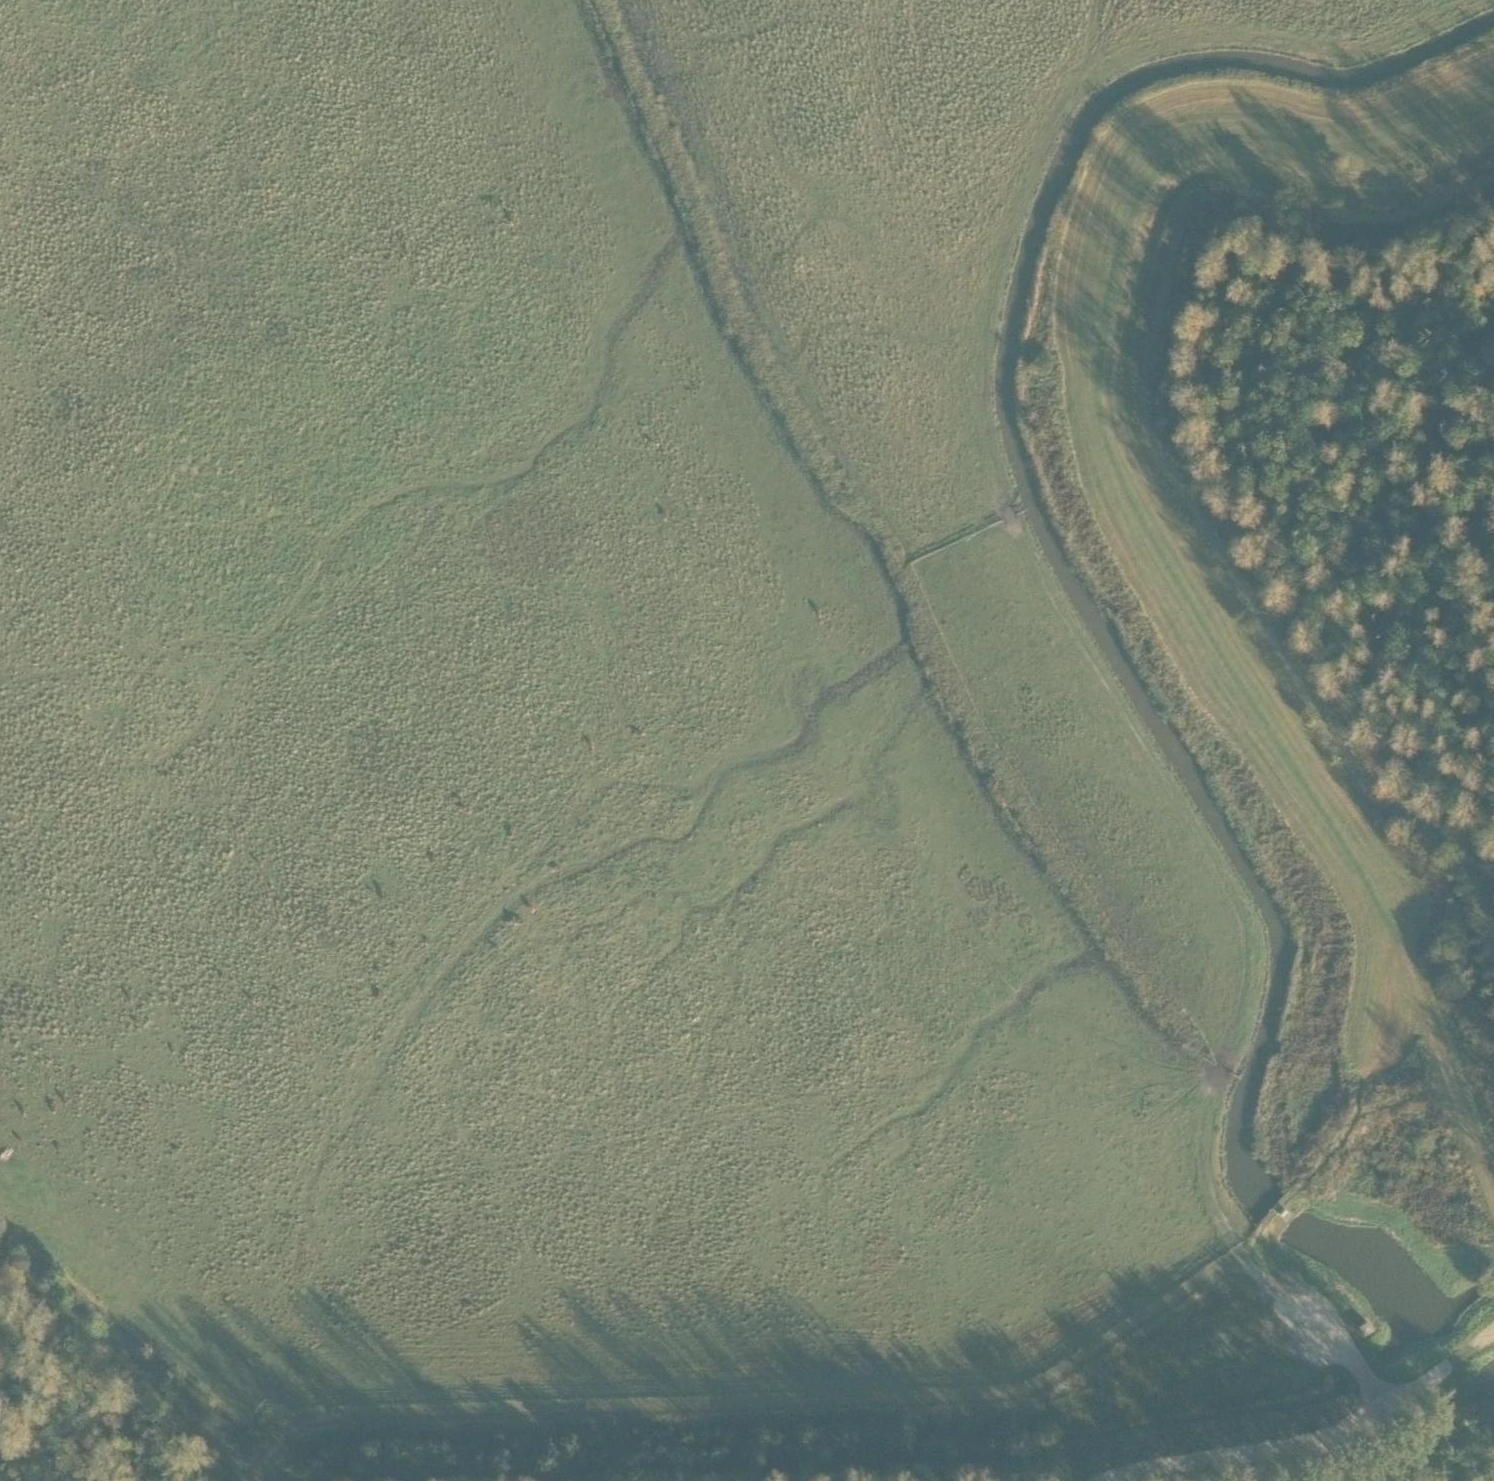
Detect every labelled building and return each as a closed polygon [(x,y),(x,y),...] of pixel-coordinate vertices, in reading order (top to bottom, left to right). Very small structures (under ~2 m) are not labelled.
[(1360,1328),(1366,1336),(1374,1330),(1369,1322),(1360,1328)]
